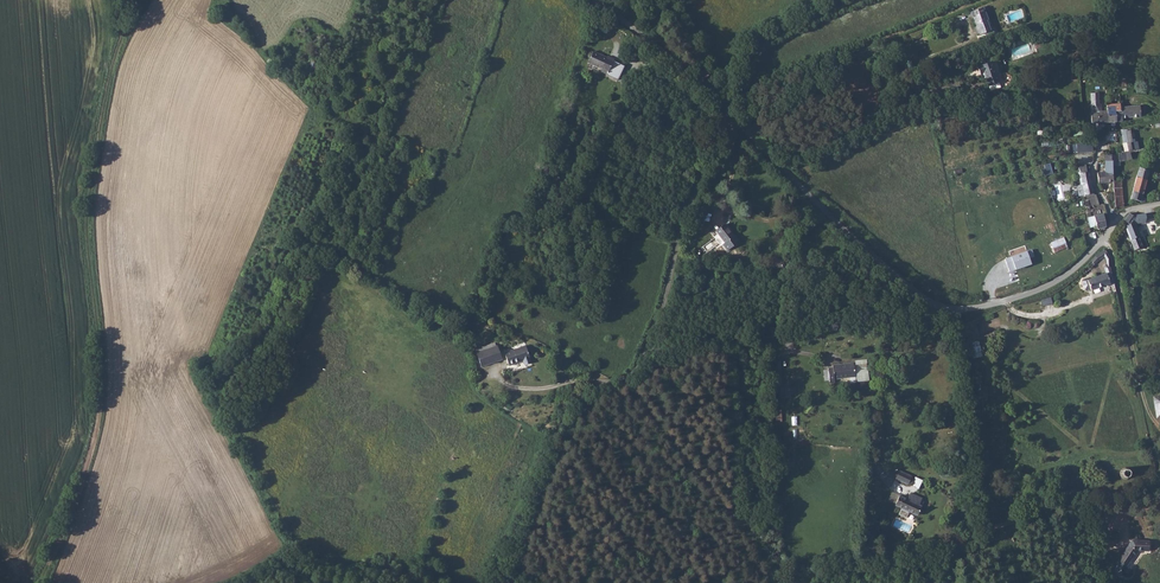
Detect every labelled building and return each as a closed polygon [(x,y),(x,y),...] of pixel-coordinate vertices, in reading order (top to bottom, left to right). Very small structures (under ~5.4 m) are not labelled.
[(984,20),(979,9),(969,13),(971,19),(969,20),(972,28),(970,29),(973,37),(977,36),(978,38),(989,34),(984,20)] [(586,59),(606,70),(612,59),(593,47),(586,59)] [(318,64),(310,60),(306,72),(314,76),(318,64)] [(979,74),(985,87),(998,82),(995,75),(993,75),(988,63),(975,68),(977,75),(979,74)] [(1098,93),(1091,94),(1093,106),(1092,115),(1093,122),(1101,122),(1101,111),(1102,105),(1099,105),(1098,93)] [(1121,103),(1108,104),(1109,111),(1110,121),(1118,120),(1116,110),(1122,109),(1122,106),(1121,103)] [(1142,104),(1122,106),(1122,109),(1116,110),(1118,120),(1123,120),(1123,118),(1143,115),(1142,104)] [(1109,111),(1101,111),(1101,122),(1110,121),(1109,111)] [(1124,142),(1125,149),(1133,148),(1132,141),(1124,142)] [(1077,153),(1093,153),(1093,144),(1077,144),(1077,153)] [(1120,152),(1121,159),(1133,157),(1132,150),(1120,152)] [(1144,201),(1147,200),(1147,198),(1146,196),(1144,194),(1151,169),(1140,166),(1131,198),(1144,201)] [(1094,195),(1090,174),(1088,174),(1088,171),(1079,172),(1081,184),(1077,185),(1079,196),(1086,194),(1087,196),(1094,195)] [(1113,182),(1113,179),(1113,172),(1098,172),(1098,182),(1113,182)] [(1124,206),(1123,202),(1122,178),(1113,179),(1113,182),(1114,206),(1124,206)] [(1096,204),(1095,195),(1094,195),(1087,196),(1086,197),(1088,205),(1096,204)] [(1128,214),(1122,221),(1127,226),(1123,228),(1134,252),(1142,248),(1137,237),(1139,236),(1133,224),(1136,220),(1128,214)] [(1096,228),(1106,227),(1104,217),(1101,217),(1102,215),(1098,215),(1098,216),(1094,216),(1096,228)] [(694,226),(700,229),(703,221),(697,218),(694,226)] [(739,239),(730,228),(721,235),(729,247),(728,247),(732,253),(745,244),(741,239),(739,239)] [(1051,243),(1055,253),(1068,247),(1064,237),(1051,243)] [(1092,258),(1088,263),(1092,267),(1105,257),(1102,250),(1092,258)] [(1013,262),(1028,257),(1027,252),(1011,255),(1013,262)] [(1007,263),(1010,272),(1030,267),(1029,262),(1035,261),(1034,255),(1028,257),(1013,262),(1007,263)] [(1108,273),(1083,282),(1087,293),(1111,284),(1108,273)] [(1136,293),(1129,294),(1131,307),(1138,306),(1136,293)] [(974,358),(982,357),(978,327),(970,329),(974,358)] [(502,358),(499,345),(478,349),(481,363),(502,358)] [(531,367),(528,350),(506,354),(508,366),(522,364),(522,369),(531,367)] [(821,369),(821,371),(822,381),(823,383),(829,382),(829,379),(850,377),(848,363),(827,367),(828,369),(821,369)] [(780,387),(781,399),(792,398),(791,395),(796,394),(795,386),(780,387)] [(1159,419),(1159,395),(1151,397),(1156,419),(1159,419)] [(889,462),(900,468),(905,460),(894,453),(889,462)] [(908,485),(913,476),(900,470),(895,479),(908,485)] [(899,483),(894,493),(900,496),(896,502),(904,507),(908,501),(915,506),(921,497),(919,496),(922,490),(911,483),(908,488),(899,483)] [(1143,549),(1145,539),(1127,534),(1114,547),(1121,555),(1131,546),(1143,549)]
